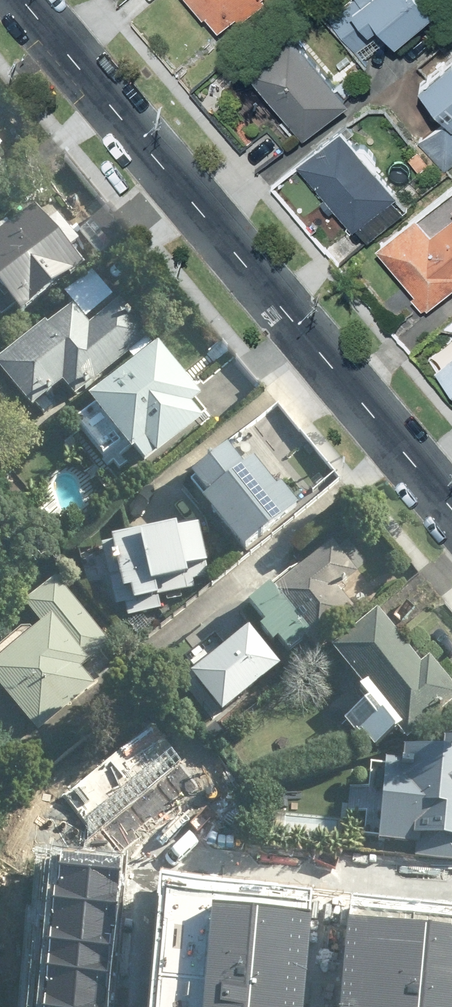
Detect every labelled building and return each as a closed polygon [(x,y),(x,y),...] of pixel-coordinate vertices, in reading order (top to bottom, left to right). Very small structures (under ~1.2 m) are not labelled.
[(206,14),(209,11),(224,27),(239,13),(244,18),(264,0),(194,0),(206,14)] [(335,25),(365,60),(395,34),(400,40),(443,2),(442,0),(364,0),(335,25)] [(353,93),(295,26),(248,68),(306,134),(353,93)] [(423,81),(450,113),(421,137),(448,169),(451,166),(451,56),(423,81)] [(404,186),(349,122),(302,162),(369,238),(411,202),(400,189),(404,186)] [(10,170),(0,159),(0,179),(10,170)] [(424,215),(419,210),(381,246),(420,288),(415,293),(428,307),(451,285),(451,188),(424,215)] [(63,217),(55,223),(39,204),(0,237),(0,287),(25,316),(88,263),(75,247),(83,241),(63,217)] [(88,320),(116,294),(93,268),(64,294),(75,306),(52,327),(48,323),(0,366),(0,367),(38,410),(67,384),(80,398),(150,336),(119,301),(92,325),(88,320)] [(205,395),(161,344),(93,401),(98,406),(79,422),(115,464),(134,448),(148,465),(206,417),(195,403),(205,395)] [(440,367),(451,382),(451,357),(440,367)] [(247,550),(303,503),(262,455),(251,465),(234,445),(196,478),(212,496),(205,501),(247,550)] [(200,518),(102,544),(119,609),(129,606),(133,619),(167,610),(161,585),(194,576),(192,569),(212,564),(200,518)] [(361,574),(333,544),(280,592),(274,585),(252,605),(267,621),(260,627),(276,645),(281,641),(291,652),(307,638),(320,653),(363,614),(349,597),(353,593),(347,586),(361,574)] [(59,575),(24,601),(44,627),(34,635),(30,629),(0,651),(0,678),(42,734),(101,689),(85,667),(113,646),(59,575)] [(335,650),(367,688),(363,691),(372,702),(349,722),(360,736),(364,732),(379,750),(402,731),(409,740),(451,705),(451,681),(432,657),(425,663),(381,611),(335,650)] [(285,667),(251,630),(222,657),(208,642),(179,669),(227,721),(285,667)] [(449,738),(448,750),(410,747),(408,765),(374,762),(372,786),(352,784),(350,811),(369,813),(366,841),(418,846),(417,858),(451,861),(451,738),(449,738)] [(42,1006),(106,1006),(119,861),(56,855),(42,1006)] [(172,1006),(310,1006),(318,919),(182,906),(172,1006)] [(350,1006),(451,1006),(451,923),(357,916),(350,1006)]
